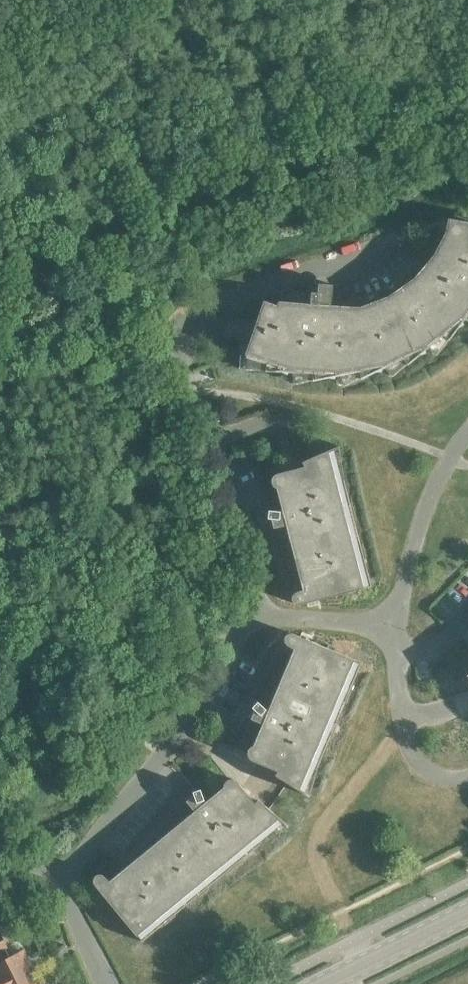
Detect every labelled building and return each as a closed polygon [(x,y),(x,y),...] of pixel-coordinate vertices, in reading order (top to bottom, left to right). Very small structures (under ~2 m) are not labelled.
[(456,222),(455,223),(449,222),(447,232),(435,256),(414,280),(388,298),(359,310),(330,308),(332,285),(330,285),(317,284),(317,293),(310,293),(309,306),(279,304),(278,308),(264,303),(246,356),(245,370),(292,372),(294,385),(338,375),(344,387),(384,367),(393,377),(427,348),(437,355),(464,319),(467,320),(467,225),(456,222)] [(297,605),(299,604),(371,586),(335,449),(339,447),(338,446),(301,462),(302,464),(302,463),(303,467),(276,474),(275,474),(273,475),(272,476),(271,477),(271,479),(271,480),(271,482),(271,483),(271,484),(272,486),(273,487),(274,487),(276,488),(282,510),(279,511),(267,510),(267,519),(270,519),(273,528),(285,525),(302,590),(295,592),(294,593),(293,594),(292,595),(291,596),(291,598),(291,599),(291,600),(292,602),(293,603),(294,604),(295,604),(296,605),(297,605)] [(285,645),(286,646),(293,649),(268,710),(265,709),(257,701),(251,707),(254,710),(250,718),(262,724),(253,745),(251,746),(250,746),(249,747),(248,748),(247,750),(247,751),(246,752),(247,754),(247,755),(248,757),(248,758),(250,759),(251,760),(277,771),(275,774),(275,773),(274,775),(308,796),(309,795),(306,793),(360,662),(292,634),(291,633),(290,633),(288,634),(287,634),(286,635),(285,636),(284,637),(283,638),(283,640),(283,641),(283,642),(284,644),(285,645)] [(223,786),(223,787),(205,802),(204,800),(200,789),(192,792),(193,795),(185,801),(193,811),(109,881),(104,875),(103,875),(102,874),(100,874),(99,874),(97,874),(96,874),(95,875),(94,876),(93,877),(93,879),(93,880),(93,882),(93,883),(94,884),(141,942),(283,824),(287,827),(288,826),(257,799),(256,800),(257,801),(254,803),(236,781),(235,780),(234,780),(232,779),(231,779),(230,779),(228,779),(227,780),(226,781),(225,782),(224,783),(223,784),(223,786)] [(29,972),(32,970),(23,952),(9,959),(4,948),(6,947),(0,936),(0,983),(35,983),(29,972)]
